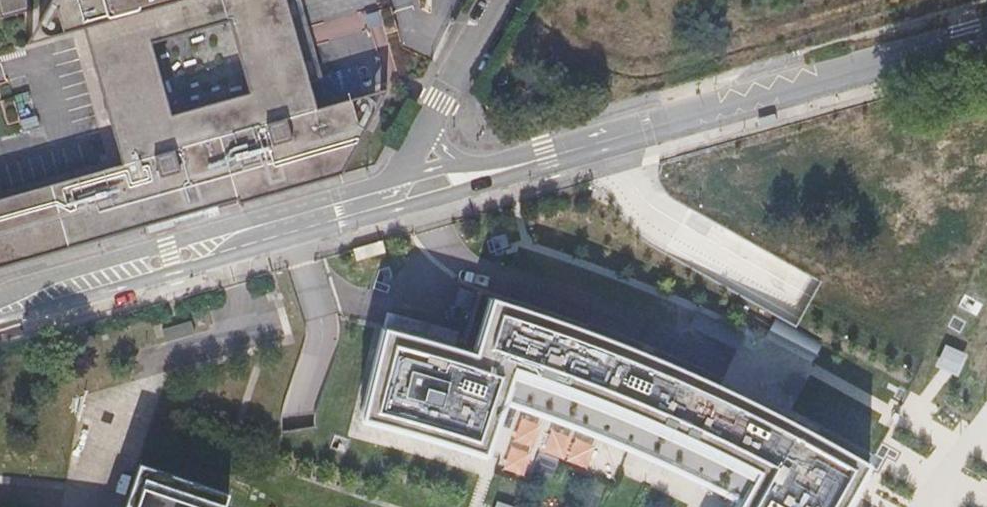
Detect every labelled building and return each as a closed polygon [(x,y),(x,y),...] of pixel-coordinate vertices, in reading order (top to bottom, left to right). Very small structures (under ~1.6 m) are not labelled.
[(83,31),(122,166),(0,201),(0,270),(221,206),(246,199),(247,202),(344,174),(384,90),(322,107),(291,0),(55,0),(32,45),(83,31)] [(1,24),(31,16),(26,0),(0,0),(0,21),(1,24)] [(391,8),(381,11),(388,35),(398,32),(391,8)] [(16,102),(3,106),(9,128),(23,125),(16,102)] [(357,432),(481,467),(498,412),(546,428),(612,453),(681,483),(726,506),(848,506),(866,475),(825,452),(788,432),(751,413),(714,394),(665,373),(625,356),(607,349),(588,342),(569,335),(548,328),(519,318),(487,309),(474,362),(379,340),(357,432)] [(225,506),(135,476),(125,506),(224,506),(225,506)]
